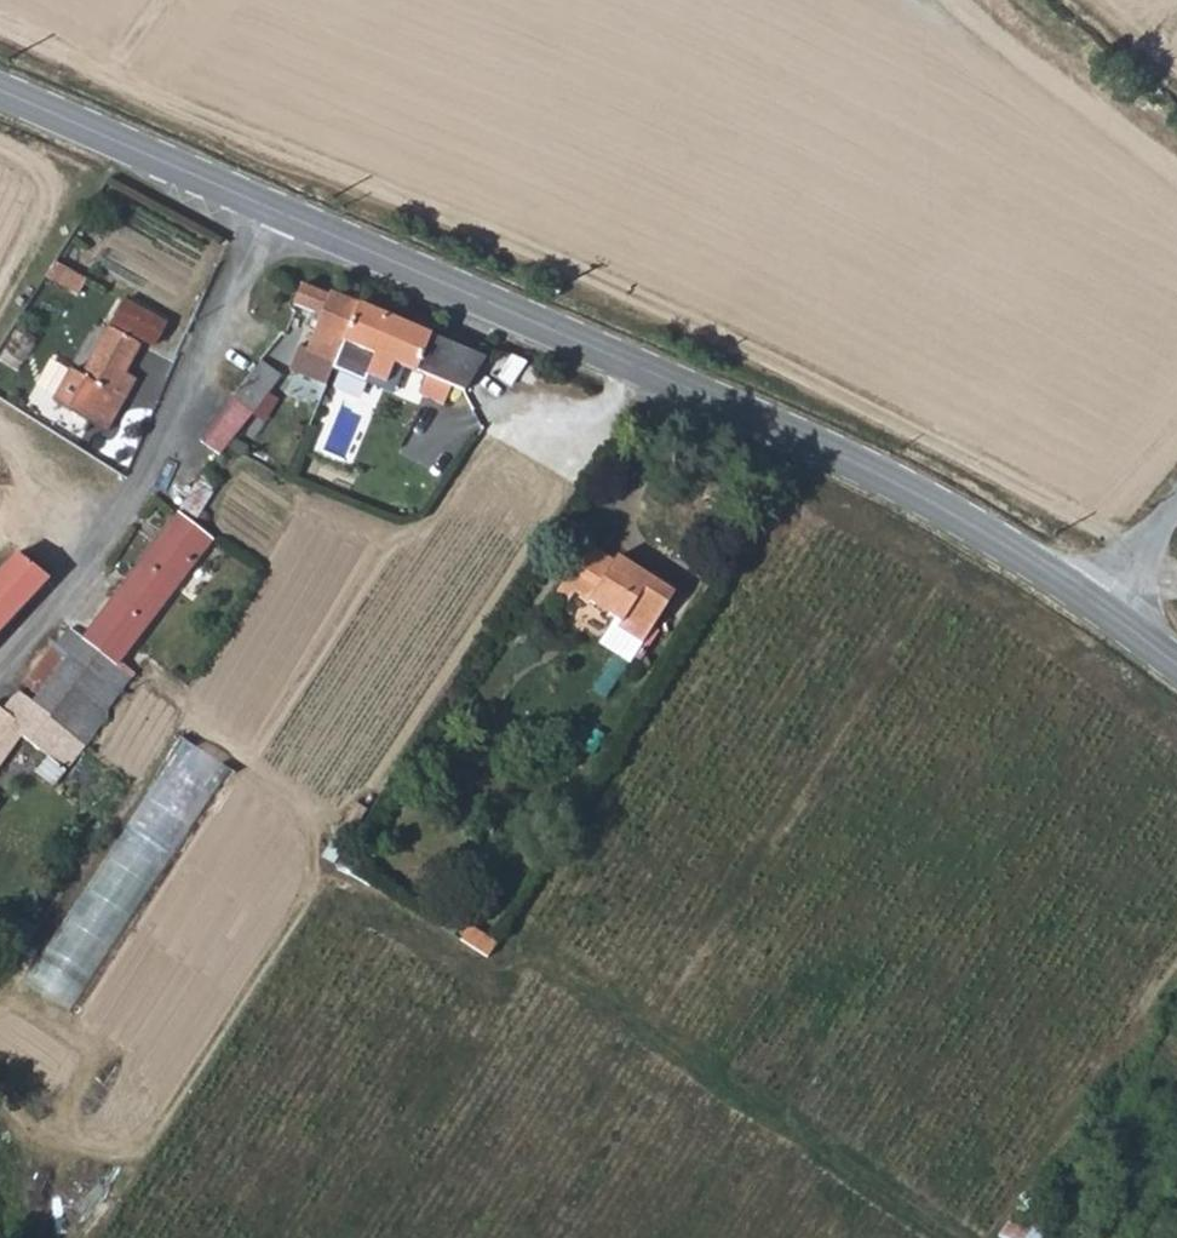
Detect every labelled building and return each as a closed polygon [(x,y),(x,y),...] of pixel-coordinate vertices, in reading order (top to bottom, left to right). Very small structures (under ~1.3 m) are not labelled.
[(76,291),(85,277),(52,257),(43,272),(76,291)] [(303,286),(292,306),(318,315),(326,295),(303,286)] [(357,305),(327,293),(326,295),(318,315),(312,332),(305,350),(297,347),(288,369),(324,384),(342,341),(357,305)] [(153,344),(164,322),(122,300),(111,322),(153,344)] [(418,392),(443,403),(447,393),(450,385),(463,389),(484,357),(357,305),(342,341),(383,358),(378,369),(398,377),(403,366),(425,375),(418,392)] [(139,343),(108,327),(80,378),(70,372),(53,404),(105,432),(132,386),(120,379),(123,373),(139,343)] [(250,414),(278,375),(260,362),(232,399),(250,414)] [(123,373),(120,379),(132,386),(135,380),(123,373)] [(463,389),(450,385),(447,393),(458,397),(463,389)] [(218,453),(250,414),(232,399),(200,439),(218,453)] [(210,487),(220,471),(211,463),(198,480),(210,487)] [(181,506),(195,515),(205,498),(191,490),(181,506)] [(77,643),(110,669),(124,652),(138,662),(160,626),(150,621),(211,537),(178,513),(77,643)] [(587,537),(557,585),(571,594),(577,585),(617,610),(623,614),(619,621),(645,637),(656,619),(680,582),(664,573),(662,577),(651,570),(618,550),(615,554),(587,537)] [(51,574),(14,553),(0,568),(0,630),(51,574)] [(651,570),(662,577),(664,573),(653,566),(651,570)] [(633,655),(637,648),(642,641),(645,637),(619,621),(623,614),(617,610),(601,635),(633,655)] [(645,637),(642,641),(648,645),(662,623),(656,619),(645,637)] [(33,703),(83,741),(107,711),(103,709),(118,690),(115,688),(123,678),(110,669),(77,643),(65,633),(56,645),(70,654),(34,700),(33,703)] [(648,645),(642,641),(637,648),(644,652),(648,645)] [(22,692),(34,700),(70,654),(56,645),(22,692)] [(30,748),(50,760),(61,744),(74,753),(83,741),(33,703),(34,700),(22,692),(7,681),(0,691),(0,761),(10,746),(21,750),(30,748)] [(183,737),(37,987),(85,1015),(232,765),(183,737)] [(0,931),(0,942),(26,957),(42,927),(11,910),(0,931)] [(487,945),(497,929),(470,911),(459,926),(487,945)] [(1015,1221),(1006,1237),(1045,1237),(1015,1221)]
